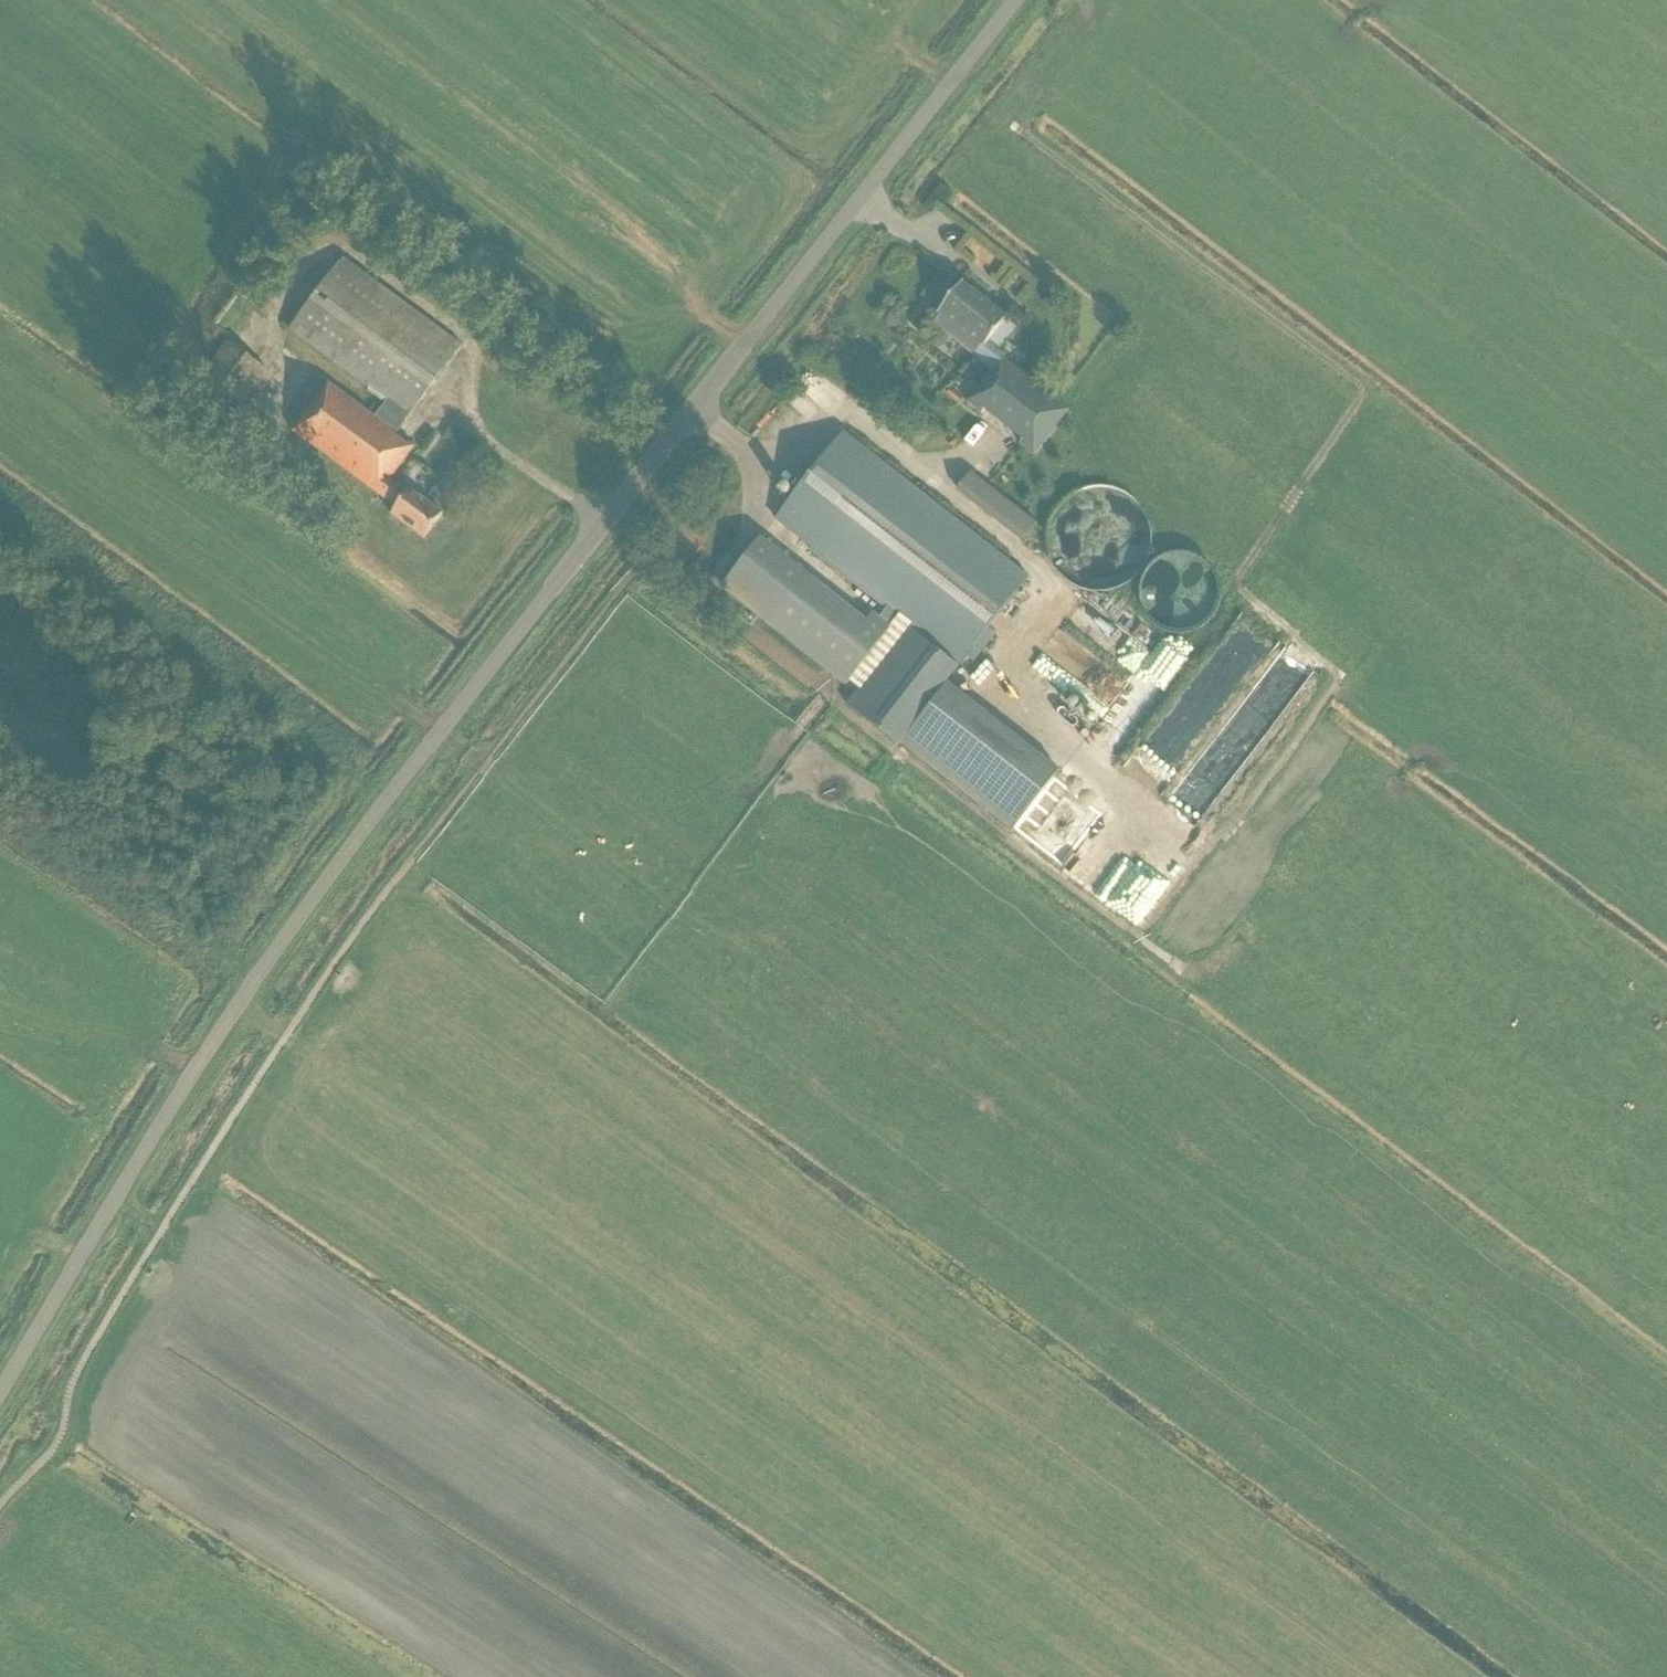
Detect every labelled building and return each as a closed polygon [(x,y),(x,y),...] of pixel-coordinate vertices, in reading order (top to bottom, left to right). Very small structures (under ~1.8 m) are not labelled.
[(390,513),(424,539),(442,514),(409,489),(407,493),(389,480),(415,445),(396,431),(460,346),(343,258),(290,328),(386,401),(375,416),(330,382),(293,431),(395,508),(390,513)] [(1007,317),(962,281),(936,314),(939,317),(932,325),(973,356),(979,348),(982,350),(1007,317)] [(203,377),(241,405),(267,370),(229,341),(203,377)] [(962,402),(1033,453),(1059,417),(988,366),(962,402)] [(777,519),(960,663),(1028,577),(844,433),(777,519)] [(1024,540),(1035,526),(977,480),(966,494),(1024,540)] [(1059,504),(1056,509),(1052,514),(1048,526),(1046,539),(1048,551),(1052,563),(1059,573),(1069,581),(1080,587),(1092,590),(1105,590),(1117,587),(1128,581),(1137,573),(1145,563),(1149,551),(1151,539),(1149,526),(1145,514),(1137,504),(1128,496),(1117,490),(1105,487),(1092,487),(1080,490),(1069,496),(1059,504)] [(1053,778),(757,544),(723,588),(847,684),(841,693),(1013,829),(1053,778)] [(1198,603),(1203,565),(1185,564),(1185,569),(1182,569),(1179,589),(1163,588),(1162,599),(1198,603)] [(1090,627),(1100,611),(1083,600),(1073,616),(1090,627)] [(1131,682),(1079,639),(1038,689),(1091,732),(1131,682)] [(1247,695),(1207,755),(1227,768),(1267,708),(1247,695)] [(1013,829),(1061,866),(1101,815),(1053,778),(1013,829)]
